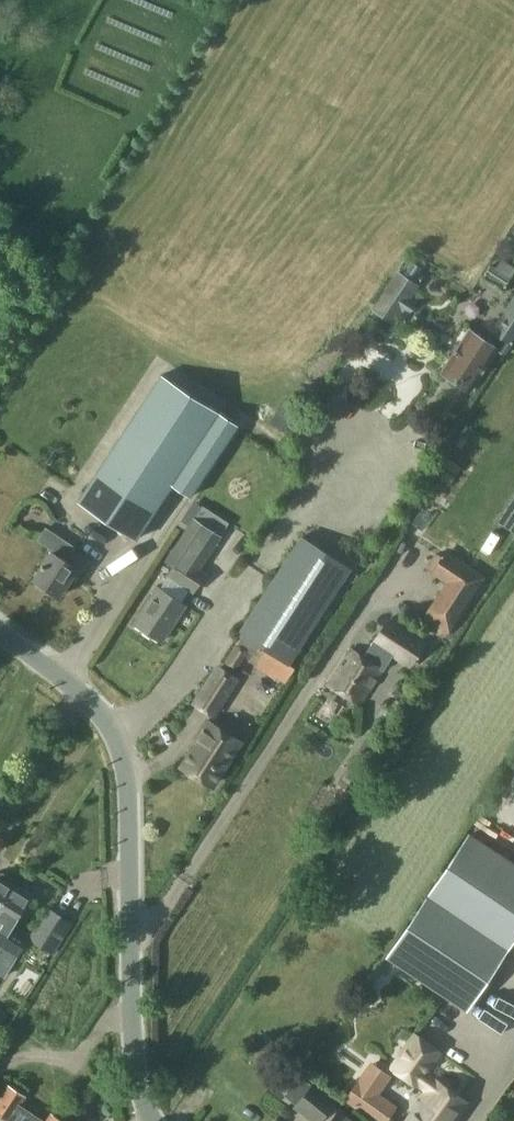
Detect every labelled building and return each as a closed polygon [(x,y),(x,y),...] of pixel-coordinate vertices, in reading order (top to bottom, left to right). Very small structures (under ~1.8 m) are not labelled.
[(480,282),(500,294),(513,272),(513,266),(502,258),(496,267),(491,264),(480,282)] [(412,259),(404,272),(414,278),(422,265),(412,259)] [(395,317),(417,284),(397,272),(376,305),(395,317)] [(408,309),(426,324),(441,308),(423,292),(408,309)] [(513,338),(513,302),(488,341),(472,329),(442,370),(470,390),(499,349),(504,352),(513,338)] [(237,424),(162,376),(79,499),(135,538),(174,481),(192,494),(237,424)] [(177,520),(183,505),(169,500),(164,515),(177,520)] [(196,519),(175,550),(181,554),(202,568),(223,538),(196,519)] [(291,659),(349,567),(300,536),(242,628),(291,659)] [(59,595),(77,568),(84,557),(59,540),(34,578),(59,595)] [(487,571),(447,547),(434,568),(449,577),(424,618),(445,633),(487,571)] [(194,591),(207,573),(207,572),(181,554),(168,574),(194,591)] [(161,640),(184,605),(158,587),(135,623),(161,640)] [(424,644),(390,622),(376,642),(375,642),(365,657),(352,649),(329,684),(360,704),(382,671),(383,672),(394,655),(410,666),(424,644)] [(229,657),(241,664),(248,652),(236,645),(229,657)] [(237,678),(219,667),(196,703),(215,714),(237,678)] [(212,783),(240,739),(208,719),(197,736),(200,739),(184,765),(212,783)] [(513,939),(513,868),(467,836),(386,955),(466,1009),(513,939)] [(13,885),(11,883),(12,881),(0,874),(0,905),(13,885)] [(0,905),(0,946),(16,956),(29,934),(12,924),(30,895),(13,885),(0,905)] [(53,951),(71,921),(50,909),(32,938),(53,951)] [(485,989),(513,1010),(513,994),(493,978),(485,989)] [(406,1120),(453,1120),(464,1105),(422,1074),(437,1053),(416,1037),(394,1068),(427,1093),(406,1120)] [(286,1096),(316,1120),(318,1118),(321,1120),(353,1120),(331,1102),(334,1099),(313,1081),(311,1084),(302,1077),(286,1096)] [(397,1105),(359,1078),(344,1099),(375,1120),(386,1120),(397,1105)] [(24,1097),(10,1087),(0,1101),(0,1114),(8,1120),(20,1103),(24,1097)] [(50,1114),(46,1120),(20,1103),(8,1120),(10,1120),(61,1120),(50,1114)]
